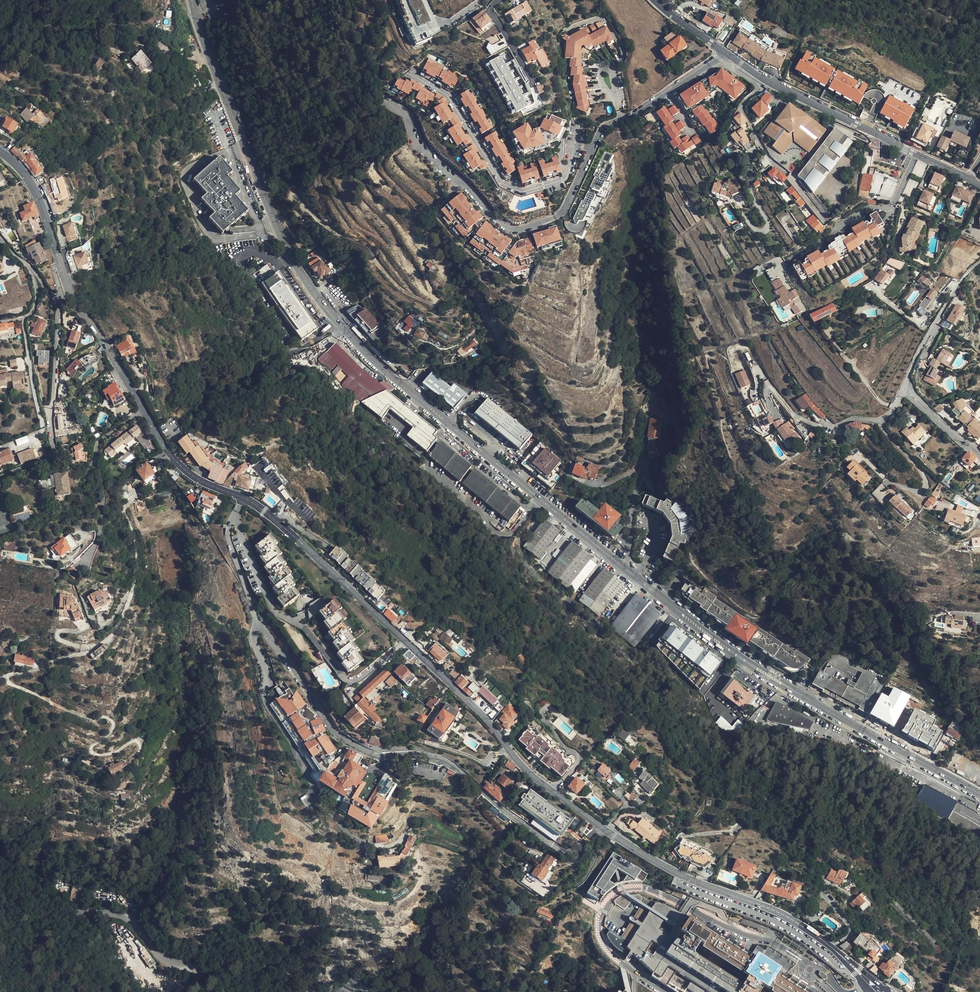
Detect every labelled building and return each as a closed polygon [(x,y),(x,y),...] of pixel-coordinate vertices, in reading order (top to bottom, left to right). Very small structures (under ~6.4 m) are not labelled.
[(419,27),(431,22),(421,0),(408,0),(408,2),(419,27)] [(510,24),(517,19),(531,11),(526,2),(514,9),(505,15),(510,24)] [(472,20),(480,30),(490,22),(482,12),(472,20)] [(717,29),(722,21),(713,15),(711,16),(708,14),(702,21),(710,27),(711,25),(717,29)] [(727,16),(722,21),(733,29),(737,23),(727,16)] [(490,22),(480,30),(482,33),(492,25),(490,22)] [(597,25),(600,31),(606,28),(603,22),(597,25)] [(606,28),(600,31),(588,37),(586,34),(585,31),(579,33),(569,38),(568,37),(566,40),(567,40),(565,50),(566,51),(565,56),(568,57),(567,64),(569,65),(567,73),(570,74),(568,83),(571,101),(567,102),(568,104),(570,105),(569,107),(580,112),(583,106),(584,106),(583,102),(582,103),(581,99),(583,99),(581,91),(580,83),(581,76),(578,75),(580,67),(577,67),(579,59),(582,60),(584,60),(585,56),(587,56),(591,51),(590,50),(593,48),(599,45),(603,43),(605,42),(607,45),(613,41),(607,28),(606,28)] [(742,29),(741,30),(751,37),(760,43),(769,49),(787,57),(787,55),(770,48),(761,42),(752,36),(742,29)] [(739,56),(757,67),(760,63),(769,49),(760,43),(751,37),(741,30),(740,31),(741,33),(733,44),(730,42),(726,48),(736,54),(739,56)] [(668,60),(674,56),(677,53),(686,46),(679,38),(675,41),(671,35),(662,41),(667,48),(661,52),(668,60)] [(537,48),(532,40),(527,43),(529,46),(521,51),(528,62),(532,60),(532,61),(537,58),(539,63),(546,58),(541,49),(534,53),(532,51),(537,48)] [(496,51),(493,43),(487,46),(490,54),(496,51)] [(543,47),(541,49),(546,58),(549,62),(542,67),(543,69),(553,63),(543,47)] [(769,49),(760,63),(771,66),(781,69),(787,57),(769,49)] [(151,64),(141,52),(132,60),(142,72),(151,64)] [(485,64),(512,114),(533,103),(529,96),(532,94),(527,84),(528,83),(520,68),(519,69),(513,61),(511,62),(506,53),(485,64)] [(756,68),(757,67),(739,56),(756,68)] [(835,73),(815,62),(816,61),(811,58),(807,56),(799,72),(812,80),(822,85),(827,88),(835,73)] [(546,58),(539,63),(542,67),(549,62),(546,58)] [(428,59),(423,69),(427,72),(429,73),(432,74),(443,81),(446,82),(449,84),(447,87),(453,90),(460,76),(455,73),(456,71),(452,69),(450,68),(449,70),(443,67),(437,63),(438,62),(435,60),(433,59),(432,61),(428,59)] [(821,61),(819,64),(829,70),(831,67),(821,61)] [(93,72),(97,75),(103,66),(98,63),(98,64),(95,68),(93,72)] [(769,69),(760,63),(757,67),(767,73),(769,69)] [(720,72),(719,70),(701,80),(680,93),(689,106),(691,105),(696,102),(712,91),(716,93),(718,86),(735,99),(744,87),(728,74),(727,73),(724,72),(720,72)] [(442,84),(443,81),(432,74),(430,78),(436,81),(442,84)] [(859,84),(858,86),(838,75),(830,90),(834,92),(837,93),(842,96),(855,103),(860,106),(864,99),(863,98),(867,89),(859,84)] [(415,96),(422,100),(424,98),(431,93),(428,91),(429,90),(426,89),(427,86),(418,82),(412,79),(411,81),(406,78),(404,81),(401,79),(402,78),(398,76),(394,85),(400,88),(408,92),(411,86),(415,89),(418,90),(415,96)] [(484,111),(483,107),(481,108),(478,104),(476,100),(477,99),(476,95),(474,93),(472,93),(469,89),(456,96),(459,101),(462,100),(463,102),(464,105),(462,106),(465,112),(468,117),(471,116),(472,118),(473,121),(471,122),(474,127),(477,132),(480,130),(481,133),(493,126),(492,123),(490,124),(487,119),(484,115),(486,114),(484,111)] [(767,105),(771,99),(763,91),(757,96),(758,96),(753,101),(755,104),(761,99),(767,105)] [(864,98),(864,99),(863,102),(863,105),(864,107),(866,111),(870,113),(874,114),(876,114),(879,113),(882,111),(884,107),(885,104),(885,101),(885,100),(884,97),(882,95),(879,93),(875,92),(871,92),(867,95),(864,98)] [(431,93),(424,98),(428,100),(429,99),(434,101),(434,100),(438,102),(439,105),(433,108),(439,117),(443,125),(449,121),(451,125),(453,128),(448,132),(452,139),(457,147),(463,144),(465,147),(472,142),(470,139),(467,141),(464,137),(465,137),(463,133),(460,130),(457,126),(461,124),(459,120),(457,116),(453,119),(451,115),(449,111),(447,108),(446,108),(444,104),(448,102),(445,97),(438,93),(437,95),(433,93),(432,94),(431,93)] [(855,103),(844,97),(843,99),(854,105),(855,103)] [(893,101),(889,99),(881,114),(887,118),(894,122),(893,123),(904,129),(914,112),(907,109),(900,105),(893,101)] [(671,110),(677,106),(675,102),(669,107),(671,110)] [(768,111),(761,102),(758,104),(757,104),(756,105),(756,106),(752,110),(759,118),(768,111)] [(692,146),(687,139),(684,141),(683,142),(679,135),(682,132),(673,119),(675,117),(666,104),(657,110),(666,123),(664,125),(674,139),(671,140),(676,147),(678,146),(683,152),(692,146)] [(701,104),(699,105),(693,109),(692,109),(693,110),(695,114),(697,114),(704,109),(701,104)] [(793,119),(798,112),(788,105),(781,114),(787,119),(793,119)] [(680,109),(677,106),(671,110),(674,114),(680,109)] [(40,111),(38,113),(34,116),(32,114),(27,108),(23,111),(31,119),(37,125),(45,117),(40,111)] [(705,122),(712,117),(706,108),(704,109),(697,114),(700,118),(700,119),(703,122),(703,123),(705,122)] [(740,115),(737,110),(732,119),(731,120),(732,122),(734,120),(740,115)] [(28,122),(31,119),(23,111),(20,114),(28,122)] [(794,140),(808,151),(815,142),(814,141),(815,139),(817,140),(823,131),(799,111),(798,112),(793,119),(787,119),(781,114),(779,113),(763,133),(774,142),(770,147),(780,155),(790,142),(789,133),(793,133),(794,140)] [(558,123),(555,119),(545,115),(542,121),(541,120),(537,130),(528,133),(524,127),(510,138),(514,143),(522,154),(539,147),(539,146),(543,144),(548,141),(549,139),(551,139),(556,127),(558,123)] [(741,127),(746,123),(744,120),(740,115),(734,120),(737,125),(740,128),(741,127)] [(714,116),(712,117),(705,122),(708,126),(708,127),(711,132),(721,126),(714,116)] [(6,119),(5,120),(6,121),(4,124),(2,127),(12,133),(17,126),(6,119)] [(916,130),(911,139),(919,143),(919,145),(925,147),(933,131),(921,125),(918,131),(916,130)] [(562,130),(556,127),(551,139),(557,142),(562,130)] [(843,138),(831,129),(809,157),(811,159),(807,165),(805,163),(795,176),(802,181),(801,182),(810,191),(821,176),(814,171),(819,164),(821,166),(824,162),(826,163),(831,160),(837,152),(834,150),(843,138)] [(744,133),(742,130),(739,132),(738,131),(736,133),(735,131),(729,136),(731,139),(731,138),(736,144),(737,144),(739,142),(742,146),(748,141),(744,133)] [(953,132),(949,141),(965,148),(969,139),(953,132)] [(517,170),(517,168),(514,170),(512,166),(515,165),(513,162),(511,163),(508,158),(506,153),(507,152),(505,148),(504,146),(502,147),(499,143),(496,137),(498,136),(496,133),(485,140),(486,142),(484,144),(487,149),(490,154),(492,153),(494,155),(495,157),(492,159),(496,164),(499,170),(501,169),(503,171),(504,173),(502,175),(506,182),(510,179),(509,177),(517,170)] [(944,152),(949,141),(941,137),(936,148),(944,152)] [(848,142),(843,138),(834,150),(837,152),(831,160),(826,163),(824,162),(821,166),(819,164),(814,171),(821,176),(848,142)] [(522,154),(514,143),(511,145),(518,155),(520,154),(524,160),(526,158),(529,157),(527,155),(544,147),(543,144),(539,146),(539,147),(522,154)] [(478,157),(475,154),(472,151),(476,148),(474,145),(467,149),(469,153),(463,157),(467,163),(473,172),(479,169),(480,172),(488,167),(485,163),(481,165),(479,162),(480,161),(478,157)] [(603,151),(592,176),(594,177),(589,188),(598,192),(600,189),(600,190),(604,181),(606,182),(611,169),(610,169),(612,165),(607,163),(611,155),(603,151)] [(18,157),(21,161),(23,159),(27,165),(28,164),(32,170),(31,171),(35,176),(42,172),(38,166),(37,167),(36,165),(34,163),(33,161),(34,160),(30,155),(25,159),(22,154),(18,157)] [(561,172),(552,154),(548,156),(550,159),(546,161),(541,163),(540,160),(535,162),(544,181),(547,179),(548,182),(555,179),(560,177),(558,174),(561,172)] [(592,176),(580,204),(582,205),(587,193),(595,196),(582,223),(586,222),(589,224),(600,198),(603,200),(609,185),(608,184),(612,175),(611,174),(614,169),(612,155),(611,155),(607,163),(612,165),(610,169),(611,169),(606,182),(604,181),(600,190),(600,189),(598,192),(589,188),(594,177),(592,176)] [(214,215),(216,225),(223,233),(248,211),(240,202),(235,197),(240,193),(227,177),(232,173),(218,158),(193,180),(206,195),(209,194),(213,212),(215,214),(214,215)] [(521,167),(517,168),(517,170),(523,188),(527,187),(528,190),(538,187),(537,184),(541,183),(535,163),(530,164),(531,168),(522,171),(521,167)] [(786,180),(786,179),(784,177),(779,173),(778,173),(774,169),(772,171),(771,170),(767,174),(773,180),(775,178),(782,184),(786,180)] [(873,175),(864,173),(860,189),(869,192),(873,175)] [(941,194),(947,180),(944,178),(934,174),(928,188),(937,192),(941,194)] [(68,198),(61,179),(55,180),(55,178),(49,180),(50,185),(49,186),(54,199),(57,198),(57,202),(68,198)] [(719,196),(730,201),(731,197),(732,196),(739,193),(733,179),(728,182),(729,184),(725,185),(722,184),(717,183),(716,186),(714,185),(712,191),(720,194),(719,196)] [(792,195),(797,201),(798,200),(799,199),(801,198),(792,187),(787,190),(787,191),(790,196),(792,195)] [(969,204),(974,196),(956,187),(950,200),(959,205),(961,200),(969,204)] [(454,200),(464,192),(462,189),(456,191),(451,196),(454,200)] [(927,210),(934,195),(924,191),(918,205),(927,210)] [(469,198),(464,192),(454,200),(442,209),(447,214),(451,221),(454,218),(458,224),(455,226),(460,232),(464,238),(470,233),(474,237),(470,242),(476,248),(483,252),(485,249),(490,253),(488,256),(494,261),(500,266),(501,265),(510,271),(513,274),(527,269),(528,269),(528,266),(531,265),(530,261),(533,260),(531,253),(535,251),(530,238),(517,242),(513,247),(509,244),(512,240),(505,235),(505,236),(491,227),(492,226),(485,221),(484,224),(480,220),(483,217),(479,212),(478,213),(467,199),(469,198)] [(595,196),(587,193),(582,205),(580,204),(573,221),(575,225),(577,226),(578,224),(582,223),(595,196)] [(209,194),(206,195),(201,199),(213,212),(209,194)] [(723,203),(727,202),(730,201),(719,196),(715,195),(714,197),(716,200),(723,203)] [(24,208),(28,219),(37,215),(32,204),(24,208)] [(528,221),(549,213),(547,209),(526,217),(528,221)] [(845,248),(846,250),(852,247),(853,246),(858,243),(857,242),(862,238),(864,237),(868,235),(869,236),(877,231),(877,229),(875,227),(881,224),(875,211),(868,216),(868,217),(870,220),(866,223),(865,221),(864,221),(862,220),(861,221),(861,222),(860,223),(860,222),(849,229),(850,231),(843,235),(842,235),(841,234),(840,234),(839,235),(839,236),(838,237),(838,236),(832,240),(833,242),(828,244),(829,247),(828,246),(827,246),(826,246),(825,247),(825,248),(825,249),(825,250),(823,251),(823,250),(819,252),(820,253),(818,254),(816,251),(804,258),(805,259),(804,259),(803,259),(803,260),(802,261),(803,262),(803,263),(802,264),(799,266),(797,262),(792,265),(799,277),(803,274),(804,276),(812,272),(811,270),(816,267),(818,266),(822,264),(823,265),(829,262),(831,261),(836,258),(835,256),(841,253),(840,252),(845,248)] [(1,220),(4,227),(11,223),(8,217),(1,220)] [(917,240),(920,234),(919,234),(924,222),(912,217),(900,244),(900,254),(906,253),(906,251),(911,250),(911,244),(917,240)] [(817,231),(823,226),(818,220),(810,227),(816,232),(817,231)] [(72,222),(63,225),(69,241),(75,239),(73,234),(75,233),(72,222)] [(538,250),(542,249),(548,247),(549,248),(552,248),(554,247),(562,245),(557,228),(550,231),(550,233),(534,238),(538,250)] [(36,245),(34,240),(25,245),(27,249),(26,249),(28,253),(30,253),(32,260),(38,258),(38,257),(44,255),(42,249),(41,249),(39,244),(36,245)] [(56,263),(48,240),(44,241),(51,264),(56,263)] [(84,247),(85,252),(87,260),(81,262),(82,265),(93,262),(89,246),(84,247)] [(87,260),(85,252),(74,255),(77,266),(82,265),(81,262),(87,260)] [(308,264),(314,272),(315,274),(317,273),(320,277),(323,275),(324,276),(329,273),(323,265),(318,258),(308,264)] [(887,263),(900,271),(905,264),(890,258),(887,263)] [(282,275),(280,272),(278,274),(270,264),(257,273),(304,339),(321,328),(282,275)] [(882,270),(875,278),(882,285),(889,276),(882,270)] [(922,275),(917,281),(926,287),(930,281),(922,275)] [(785,291),(787,290),(788,290),(786,285),(785,286),(780,279),(773,283),(778,292),(776,293),(778,297),(780,296),(782,299),(781,300),(786,308),(791,306),(789,302),(792,300),(793,302),(800,298),(795,290),(789,294),(788,295),(785,291)] [(932,289),(919,305),(925,310),(938,294),(932,289)] [(381,325),(365,307),(363,309),(358,303),(350,310),(370,334),(381,325)] [(814,323),(835,312),(831,305),(810,316),(814,323)] [(957,305),(947,321),(955,326),(962,316),(961,315),(964,310),(957,305)] [(411,327),(414,330),(416,327),(414,325),(413,325),(410,322),(413,318),(409,316),(404,321),(403,321),(399,325),(404,329),(403,330),(406,333),(411,327)] [(41,336),(46,322),(38,319),(33,333),(41,336)] [(13,323),(0,325),(0,331),(7,330),(7,329),(12,328),(14,328),(13,323)] [(72,331),(80,333),(82,327),(74,325),(72,331)] [(421,339),(424,332),(417,328),(414,335),(421,339)] [(75,349),(80,333),(72,331),(68,347),(75,349)] [(141,350),(131,333),(126,336),(128,339),(133,347),(136,353),(141,350)] [(464,351),(475,343),(475,342),(478,340),(475,337),(462,348),(464,351)] [(133,347),(128,339),(115,347),(120,355),(127,351),(133,347)] [(364,369),(338,343),(328,353),(354,378),(376,394),(390,389),(364,369)] [(128,352),(127,351),(120,355),(122,359),(130,354),(130,355),(132,354),(134,353),(132,350),(128,352)] [(96,352),(80,358),(84,368),(100,361),(96,352)] [(47,364),(48,353),(37,353),(36,357),(38,357),(38,366),(43,366),(43,364),(47,364)] [(939,363),(943,366),(946,362),(948,358),(940,354),(935,361),(932,359),(928,367),(931,369),(926,377),(934,381),(937,376),(939,373),(935,371),(939,363)] [(9,360),(11,367),(18,366),(16,359),(9,360)] [(76,371),(81,366),(76,360),(66,371),(69,376),(75,370),(76,371)] [(407,378),(411,372),(407,369),(403,375),(407,378)] [(11,375),(11,378),(8,378),(8,375),(7,370),(0,371),(0,387),(5,386),(4,383),(8,382),(9,389),(20,387),(18,373),(11,375)] [(124,396),(109,371),(102,375),(108,386),(107,387),(107,388),(103,391),(107,399),(110,398),(115,406),(126,399),(124,396)] [(421,382),(453,408),(465,393),(453,383),(451,386),(431,371),(421,382)] [(752,388),(748,373),(738,376),(741,391),(752,388)] [(802,390),(794,378),(792,380),(800,391),(802,390)] [(825,417),(805,395),(796,403),(803,411),(809,406),(822,420),(825,417)] [(531,433),(487,397),(474,413),(518,449),(531,433)] [(969,416),(961,409),(962,408),(957,398),(950,402),(953,408),(951,411),(956,415),(957,414),(959,416),(957,418),(968,428),(968,429),(968,430),(969,431),(978,440),(979,438),(979,426),(969,416)] [(961,409),(969,416),(971,413),(963,407),(962,408),(961,409)] [(62,422),(58,422),(59,432),(64,432),(63,429),(67,429),(68,428),(70,427),(69,423),(68,421),(67,421),(66,416),(61,417),(62,422)] [(662,419),(650,417),(649,424),(648,436),(647,446),(649,455),(657,456),(656,448),(654,448),(656,437),(660,438),(662,419)] [(173,436),(181,431),(173,418),(165,423),(173,436)] [(777,431),(780,435),(783,434),(787,440),(788,440),(791,446),(801,439),(797,434),(795,435),(789,428),(787,429),(784,426),(781,428),(777,423),(775,424),(770,418),(759,425),(764,432),(767,430),(768,431),(774,427),(777,431)] [(861,429),(860,424),(856,423),(850,425),(845,427),(846,432),(850,431),(861,429)] [(918,425),(914,429),(912,432),(910,430),(908,431),(905,428),(901,432),(910,442),(916,437),(917,439),(921,435),(922,435),(925,432),(918,425)] [(124,443),(126,445),(134,438),(128,431),(105,450),(109,454),(111,457),(117,452),(116,450),(124,443)] [(220,485),(223,487),(227,481),(230,478),(235,472),(233,471),(235,465),(230,463),(228,467),(225,465),(224,469),(221,467),(221,466),(212,460),(201,446),(198,447),(189,435),(178,443),(188,455),(190,454),(201,470),(209,473),(209,474),(210,474),(207,480),(210,481),(214,483),(220,485)] [(134,438),(126,445),(128,448),(138,440),(135,437),(134,438)] [(916,437),(910,442),(913,445),(918,440),(917,439),(916,437)] [(469,467),(438,441),(437,440),(425,454),(457,480),(469,467)] [(75,453),(74,454),(75,461),(82,460),(82,450),(83,449),(80,444),(73,449),(75,453)] [(532,464),(548,477),(561,461),(545,448),(532,464)] [(27,456),(30,463),(39,460),(37,456),(35,452),(32,453),(31,451),(28,452),(29,455),(27,456)] [(4,452),(0,454),(0,467),(9,464),(4,452)] [(969,452),(962,460),(969,466),(976,458),(969,452)] [(17,460),(20,467),(30,463),(27,456),(17,460)] [(276,485),(271,490),(308,524),(317,514),(298,497),(298,496),(260,461),(255,466),(276,485)] [(573,462),(572,464),(576,465),(572,474),(585,479),(586,476),(594,479),(597,473),(588,470),(589,468),(573,462)] [(590,463),(589,468),(588,470),(597,473),(599,467),(590,463)] [(868,479),(864,475),(862,477),(854,470),(857,468),(853,464),(850,467),(852,470),(850,473),(846,477),(853,484),(855,483),(860,488),(865,483),(868,479)] [(153,475),(146,465),(146,466),(137,472),(144,481),(153,475)] [(235,472),(230,478),(233,479),(237,480),(236,486),(239,487),(239,488),(243,489),(249,491),(250,489),(254,491),(255,487),(255,486),(255,484),(256,485),(258,480),(245,476),(243,472),(244,470),(239,468),(235,472)] [(862,477),(864,475),(857,468),(854,470),(862,477)] [(506,522),(518,507),(472,469),(461,483),(480,499),(506,522)] [(68,496),(65,475),(53,477),(56,498),(68,496)] [(227,481),(223,487),(229,489),(233,479),(230,478),(227,481)] [(201,495),(213,500),(214,497),(202,492),(201,495)] [(191,493),(186,497),(191,503),(196,499),(191,493)] [(889,503),(895,497),(892,494),(886,501),(889,503)] [(209,509),(213,500),(201,495),(197,504),(209,509)] [(931,495),(925,505),(929,508),(932,503),(934,505),(937,500),(931,495)] [(686,522),(682,512),(675,503),(668,497),(664,502),(666,504),(665,505),(643,496),(640,505),(659,513),(660,511),(663,512),(661,514),(668,523),(670,523),(671,525),(669,526),(671,536),(673,536),(672,539),(670,538),(661,557),(670,561),(680,541),(681,541),(681,543),(688,543),(688,533),(686,522)] [(901,503),(895,497),(889,503),(896,510),(897,509),(906,518),(912,512),(902,502),(901,503)] [(137,515),(168,505),(165,498),(135,508),(137,515)] [(581,501),(577,506),(614,536),(621,527),(615,522),(620,516),(605,504),(598,512),(586,503),(585,504),(581,501)] [(170,511),(168,505),(137,515),(139,521),(170,511)] [(614,536),(577,506),(576,507),(613,538),(614,536)] [(523,511),(518,507),(506,522),(511,525),(523,511)] [(965,521),(967,516),(961,514),(956,512),(948,509),(945,521),(949,523),(949,524),(962,528),(963,525),(964,525),(965,521)] [(172,517),(170,511),(139,521),(141,527),(172,517)] [(174,524),(172,517),(141,527),(144,534),(174,524)] [(537,555),(558,530),(544,518),(523,543),(537,555)] [(176,531),(174,524),(144,534),(146,541),(176,531)] [(283,609),(299,597),(292,588),(295,586),(288,578),(290,576),(284,567),(287,566),(280,557),(282,555),(276,546),(278,544),(271,536),(255,548),(261,557),(259,559),(266,568),(264,569),(271,578),(268,580),(274,588),(272,590),(279,599),(277,600),(283,609)] [(60,557),(70,550),(66,544),(67,544),(64,540),(58,544),(57,544),(49,549),(57,560),(60,557)] [(565,585),(590,556),(571,540),(564,549),(551,564),(547,569),(558,580),(565,585)] [(4,550),(16,551),(16,543),(5,542),(4,550)] [(72,552),(70,550),(60,557),(62,560),(72,552)] [(379,589),(339,552),(332,558),(331,559),(336,563),(337,563),(341,566),(340,567),(349,576),(350,575),(354,579),(354,580),(363,589),(364,588),(368,592),(367,593),(373,598),(374,598),(376,600),(383,593),(379,589)] [(596,613),(622,583),(602,567),(577,597),(596,613)] [(75,580),(79,573),(73,569),(69,576),(75,580)] [(699,588),(682,577),(681,579),(683,580),(690,585),(697,590),(699,588)] [(689,588),(690,585),(683,580),(678,587),(677,588),(676,588),(675,589),(674,590),(691,603),(692,601),(686,596),(686,595),(681,591),(686,586),(689,588)] [(697,590),(690,585),(689,588),(686,586),(681,591),(686,595),(686,596),(692,601),(699,592),(697,590)] [(701,593),(699,592),(692,601),(702,607),(702,606),(709,611),(708,613),(714,617),(713,617),(722,624),(723,623),(724,623),(733,612),(731,610),(729,612),(724,608),(725,606),(716,600),(717,599),(708,593),(709,592),(704,589),(701,593)] [(106,593),(103,595),(100,596),(99,592),(87,598),(94,614),(101,611),(99,608),(105,606),(104,604),(110,601),(106,593)] [(81,618),(72,596),(60,594),(59,615),(72,616),(73,621),(81,618)] [(650,607),(635,595),(623,608),(609,626),(612,628),(632,645),(640,636),(658,614),(650,607)] [(312,607),(322,600),(320,598),(310,604),(312,607)] [(342,608),(335,599),(319,612),(320,614),(325,620),(323,622),(330,631),(328,633),(335,641),(332,643),(339,652),(337,653),(343,662),(341,664),(348,672),(355,666),(363,660),(356,651),(358,649),(352,641),(354,639),(347,631),(350,629),(343,620),(346,618),(342,614),(339,610),(342,608)] [(692,601),(691,603),(721,627),(724,623),(723,623),(722,624),(713,617),(714,617),(708,613),(709,611),(702,606),(702,607),(692,601)] [(386,608),(382,612),(392,621),(391,623),(394,625),(396,623),(393,620),(396,617),(386,608)] [(737,615),(733,612),(724,623),(729,627),(728,628),(734,633),(733,633),(742,640),(743,639),(749,643),(750,641),(756,645),(756,646),(760,648),(768,634),(758,628),(758,630),(751,626),(750,628),(743,623),(744,621),(736,616),(737,615)] [(951,627),(959,628),(959,626),(964,627),(964,622),(966,622),(967,617),(957,616),(956,616),(955,616),(955,617),(954,617),(954,618),(945,617),(945,624),(952,625),(951,627)] [(724,658),(672,621),(656,644),(665,654),(700,688),(724,658)] [(729,627),(724,623),(721,627),(745,644),(758,652),(760,648),(756,646),(756,645),(750,641),(749,643),(743,639),(742,640),(733,633),(734,633),(728,628),(729,627)] [(795,652),(768,634),(760,648),(793,669),(794,669),(798,664),(803,667),(806,663),(808,664),(811,660),(809,659),(796,651),(795,652)] [(449,654),(437,643),(432,648),(433,649),(434,647),(444,657),(443,658),(444,659),(449,654)] [(107,649),(103,644),(92,653),(96,658),(107,649)] [(444,657),(434,647),(433,649),(430,652),(440,661),(444,657)] [(809,664),(808,664),(806,663),(803,667),(798,664),(794,669),(793,669),(760,648),(758,652),(788,670),(794,672),(797,672),(798,672),(799,672),(800,671),(802,670),(803,670),(803,669),(804,669),(805,667),(807,666),(809,664)] [(408,650),(407,651),(404,655),(410,661),(415,656),(408,650)] [(26,657),(15,655),(13,661),(23,664),(26,664),(31,666),(32,661),(26,659),(26,657)] [(526,662),(521,655),(517,658),(522,665),(526,662)] [(418,659),(415,656),(410,661),(413,664),(418,659)] [(884,688),(888,682),(876,675),(872,684),(830,661),(824,672),(820,670),(812,685),(823,691),(823,692),(857,711),(858,710),(869,716),(876,704),(880,697),(880,696),(884,688)] [(401,665),(394,672),(406,684),(409,681),(411,683),(414,679),(413,677),(416,674),(406,664),(403,667),(401,665)] [(364,697),(379,683),(390,673),(386,668),(372,681),(365,687),(359,693),(363,698),(364,697)] [(457,679),(455,682),(471,698),(476,692),(477,691),(468,682),(461,675),(457,679)] [(365,687),(372,681),(368,676),(361,683),(365,687)] [(755,696),(731,678),(718,693),(742,712),(755,696)] [(469,680),(468,682),(477,691),(479,690),(469,680)] [(495,708),(499,712),(503,707),(482,687),(479,690),(477,691),(476,692),(477,693),(478,693),(487,701),(495,708)] [(283,697),(269,707),(299,749),(303,746),(305,748),(303,749),(307,761),(317,774),(322,770),(325,775),(326,774),(333,762),(330,757),(335,753),(322,734),(319,736),(318,731),(320,730),(319,729),(319,728),(318,727),(318,726),(317,725),(316,724),(315,722),(315,721),(314,720),(313,719),(314,718),(314,717),(313,716),(312,715),(311,714),(310,714),(309,713),(308,712),(307,711),(306,711),(305,710),(306,710),(306,709),(306,708),(306,707),(305,707),(304,707),(303,707),(302,707),(301,707),(301,706),(293,696),(291,697),(286,691),(282,694),(283,697)] [(354,697),(358,702),(360,701),(363,698),(359,693),(354,697)] [(897,706),(907,711),(910,705),(912,703),(908,701),(909,698),(903,695),(901,697),(900,697),(898,701),(900,701),(897,706)] [(360,701),(358,702),(358,703),(375,722),(375,725),(386,728),(388,723),(381,719),(376,714),(373,711),(369,706),(368,705),(370,704),(369,703),(369,702),(364,697),(363,698),(360,701)] [(885,700),(880,697),(876,704),(870,715),(875,717),(876,714),(880,716),(883,710),(880,708),(880,707),(881,707),(885,700)] [(429,708),(433,710),(440,701),(437,698),(432,704),(430,702),(427,705),(429,708)] [(759,705),(746,716),(763,725),(766,720),(769,721),(808,730),(812,722),(775,702),(770,711),(759,705)] [(446,729),(452,722),(459,712),(448,704),(444,709),(446,711),(433,727),(431,725),(427,731),(438,740),(446,729)] [(517,713),(514,710),(513,709),(508,705),(503,712),(505,714),(501,718),(504,721),(503,722),(506,724),(504,726),(507,729),(514,722),(511,720),(517,713)] [(925,710),(921,708),(917,716),(926,721),(933,709),(927,706),(925,710)] [(269,707),(268,708),(310,768),(311,769),(311,770),(311,771),(311,772),(311,773),(311,774),(311,775),(311,776),(311,777),(311,778),(312,779),(312,780),(313,781),(315,783),(316,784),(317,786),(318,788),(319,789),(320,791),(320,792),(320,794),(321,794),(323,793),(328,786),(321,782),(325,775),(322,770),(317,774),(307,761),(303,749),(305,748),(303,746),(299,749),(269,707)] [(355,729),(363,721),(366,718),(363,717),(355,708),(345,718),(355,729)] [(722,715),(718,719),(733,734),(744,724),(739,719),(733,725),(722,715)] [(551,726),(568,742),(582,754),(584,756),(590,750),(556,719),(551,726)] [(454,725),(452,722),(446,729),(449,732),(454,725)] [(949,725),(948,728),(949,728),(946,733),(942,741),(946,743),(949,739),(951,740),(949,745),(954,748),(963,731),(959,729),(958,730),(953,728),(955,725),(951,722),(949,725)] [(565,755),(558,748),(549,741),(533,725),(527,733),(525,732),(523,734),(524,735),(519,741),(528,748),(526,750),(548,771),(550,770),(560,779),(573,765),(565,757),(565,755)] [(619,734),(626,739),(630,734),(623,729),(619,734)] [(375,744),(377,738),(371,735),(369,741),(375,744)] [(344,753),(334,762),(342,767),(346,769),(339,781),(335,779),(326,774),(325,775),(321,782),(328,786),(346,797),(353,785),(356,786),(358,783),(360,784),(361,782),(360,780),(365,771),(354,765),(351,762),(355,756),(356,753),(348,750),(344,753)] [(959,765),(963,758),(955,753),(951,760),(959,765)] [(639,763),(634,759),(631,763),(634,769),(639,763)] [(512,771),(515,766),(509,761),(506,766),(505,766),(512,771)] [(342,767),(334,762),(333,762),(326,774),(335,779),(342,767)] [(123,768),(122,766),(120,763),(114,766),(110,769),(108,770),(111,776),(123,768)] [(605,778),(610,773),(601,766),(597,771),(605,778)] [(650,777),(652,775),(644,769),(638,775),(642,779),(641,781),(645,785),(644,786),(650,793),(653,789),(652,787),(656,782),(650,777)] [(389,780),(387,777),(388,777),(388,776),(388,775),(388,774),(387,773),(386,773),(385,772),(385,773),(384,773),(384,774),(383,775),(378,783),(383,787),(370,808),(357,800),(356,800),(354,801),(354,802),(354,803),(354,804),(355,805),(349,814),(362,821),(370,826),(395,784),(389,780)] [(621,783),(624,780),(619,773),(615,776),(621,783)] [(512,783),(502,774),(497,781),(507,789),(512,783)] [(659,783),(652,775),(650,777),(656,782),(652,787),(653,789),(659,783)] [(582,776),(579,779),(589,787),(592,784),(582,776)] [(584,786),(576,779),(572,783),(570,782),(566,786),(568,787),(576,794),(584,786)] [(397,785),(395,784),(370,826),(372,827),(397,785)] [(488,785),(484,788),(499,802),(505,795),(494,786),(492,788),(490,787),(488,785)] [(930,788),(924,785),(915,801),(979,837),(979,817),(969,811),(928,790),(930,788)] [(930,788),(928,790),(969,811),(979,817),(979,816),(930,788)] [(555,831),(560,835),(570,821),(530,791),(520,805),(536,817),(530,824),(535,828),(549,838),(555,831)] [(356,800),(347,798),(340,810),(362,823),(362,821),(349,814),(355,805),(354,804),(354,803),(354,802),(354,801),(356,800)] [(652,828),(653,827),(642,819),(638,824),(633,821),(629,825),(644,837),(645,836),(647,837),(646,838),(654,845),(658,840),(656,839),(660,834),(652,828)] [(582,833),(586,828),(582,825),(578,830),(582,833)] [(655,825),(653,827),(652,828),(660,834),(656,839),(658,840),(664,832),(655,825)] [(549,838),(554,842),(560,835),(555,831),(549,838)] [(387,836),(386,834),(375,836),(376,843),(389,841),(389,840),(387,836)] [(406,847),(402,852),(406,855),(410,850),(415,838),(410,835),(404,846),(406,847)] [(704,855),(700,851),(698,852),(694,847),(693,848),(689,844),(687,845),(684,841),(675,847),(673,849),(680,858),(682,857),(685,861),(686,860),(688,863),(690,862),(692,865),(695,863),(699,868),(702,866),(705,870),(715,863),(711,859),(710,860),(705,854),(704,855)] [(588,894),(614,853),(611,852),(609,851),(607,852),(605,853),(584,896),(596,904),(598,901),(588,894)] [(398,857),(400,863),(406,855),(402,852),(398,857)] [(643,883),(647,875),(614,853),(588,894),(598,901),(602,896),(604,893),(606,894),(610,890),(615,887),(609,883),(617,869),(628,876),(623,882),(624,883),(634,882),(636,878),(643,883)] [(547,871),(555,859),(548,854),(540,866),(538,865),(532,875),(542,882),(549,872),(547,871)] [(400,866),(400,863),(398,857),(395,858),(387,860),(386,857),(379,859),(380,864),(378,864),(378,866),(379,866),(380,870),(388,867),(389,869),(400,866)] [(750,865),(746,863),(740,861),(738,860),(733,870),(745,876),(750,865)] [(618,874),(617,869),(615,872),(618,886),(625,896),(628,898),(629,895),(627,895),(621,885),(618,874)] [(843,882),(847,874),(841,872),(841,873),(837,872),(836,873),(830,871),(826,879),(840,885),(842,882),(843,882)] [(771,874),(761,891),(792,900),(793,895),(796,896),(799,887),(787,882),(785,889),(778,887),(777,889),(769,886),(769,884),(771,885),(774,876),(771,874)] [(664,890),(688,901),(692,897),(667,885),(664,890)] [(86,888),(84,900),(93,901),(95,889),(86,888)] [(646,965),(663,980),(680,991),(808,991),(784,977),(796,965),(776,951),(768,947),(766,950),(765,950),(758,945),(751,956),(690,917),(689,918),(686,916),(685,916),(677,911),(670,908),(656,903),(653,906),(636,895),(633,901),(634,901),(640,906),(650,912),(642,924),(632,919),(631,922),(640,928),(631,942),(627,948),(631,951),(627,957),(631,960),(635,955),(646,965)] [(628,898),(625,896),(615,902),(626,909),(630,907),(634,901),(633,901),(628,898)] [(864,901),(859,896),(850,904),(853,907),(856,905),(863,911),(869,906),(864,901)] [(677,911),(685,916),(690,908),(693,905),(695,899),(692,897),(688,901),(684,905),(677,911)] [(690,908),(685,916),(686,916),(687,914),(688,912),(690,911),(691,909),(692,908),(695,906),(697,905),(708,911),(720,917),(732,925),(734,921),(721,913),(695,899),(693,905),(690,908)] [(650,912),(640,906),(632,919),(642,924),(650,912)] [(550,918),(552,914),(539,909),(538,909),(536,912),(550,918)] [(640,928),(631,922),(622,937),(631,942),(640,928)] [(145,962),(133,931),(125,934),(126,936),(118,938),(130,968),(145,962)] [(864,937),(860,933),(857,938),(853,943),(859,948),(860,947),(866,951),(865,953),(872,959),(880,950),(864,937)] [(740,941),(732,935),(730,938),(738,944),(740,941)] [(776,951),(796,965),(810,951),(798,942),(786,935),(776,951)] [(839,947),(848,954),(851,952),(846,948),(850,945),(846,942),(841,946),(839,947)] [(889,975),(898,964),(891,958),(884,966),(882,964),(879,968),(882,970),(884,972),(884,973),(888,976),(889,975)] [(871,972),(877,976),(880,971),(875,967),(871,972)] [(337,988),(343,991),(358,991),(342,982),(339,981),(337,988)]
